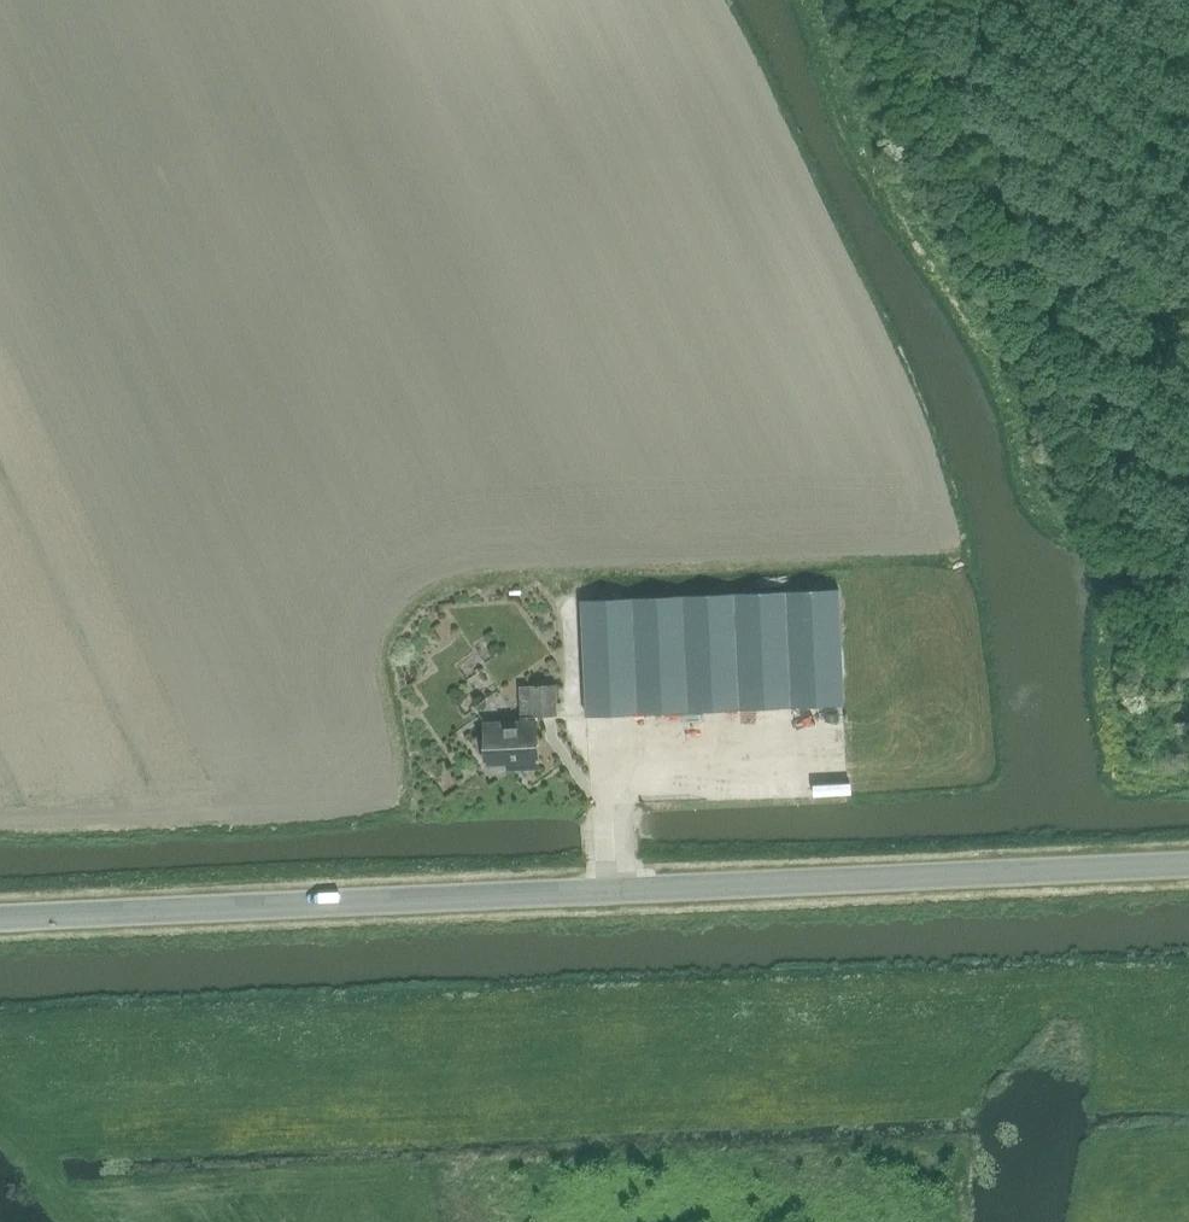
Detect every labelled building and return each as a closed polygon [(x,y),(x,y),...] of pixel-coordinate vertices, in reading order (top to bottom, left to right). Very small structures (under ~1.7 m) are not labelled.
[(839,588),(787,590),(582,599),(587,716),(845,704),(839,588)] [(556,684),(531,685),(520,685),(521,721),(485,723),(486,763),(519,761),(519,767),(539,766),(538,715),(558,714),(556,684)]
